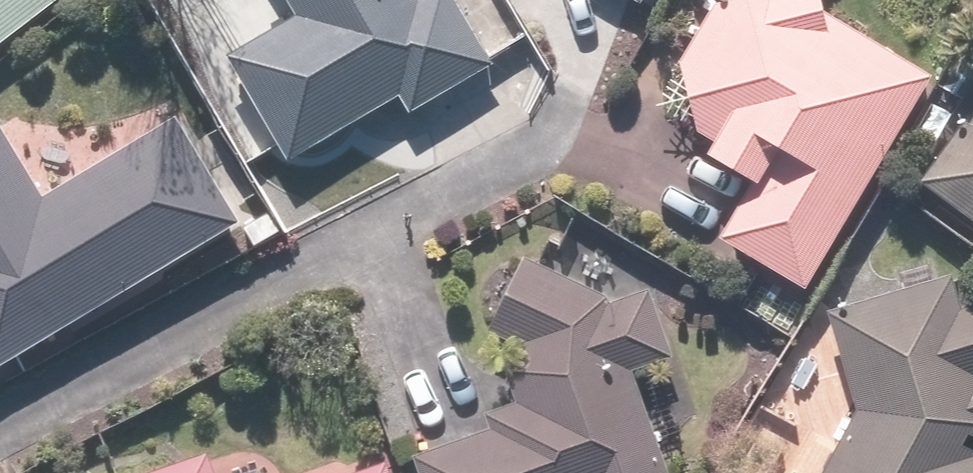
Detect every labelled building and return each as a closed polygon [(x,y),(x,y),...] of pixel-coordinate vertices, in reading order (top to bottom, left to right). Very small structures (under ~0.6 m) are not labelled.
[(61,0),(0,0),(0,47),(61,0)] [(289,167),(396,104),(406,121),(495,69),(455,0),(284,0),(294,17),(225,57),(289,167)] [(932,79),(824,16),(818,0),(744,0),(711,7),(679,63),(693,135),(712,147),(703,163),(750,192),(718,245),(800,295),(932,79)] [(917,183),(972,226),(972,110),(917,183)] [(238,226),(174,121),(42,201),(0,133),(0,370),(238,226)] [(423,472),(670,472),(635,373),(669,360),(648,299),(611,311),(521,266),(490,327),(528,349),(509,389),(514,405),(483,415),(489,435),(418,457),(423,472)] [(960,459),(969,438),(972,440),(972,314),(958,318),(949,285),(829,319),(855,410),(821,472),(972,472),(972,465),(960,459)] [(203,459),(165,472),(209,472),(203,459)] [(382,462),(353,472),(386,472),(382,462)]
